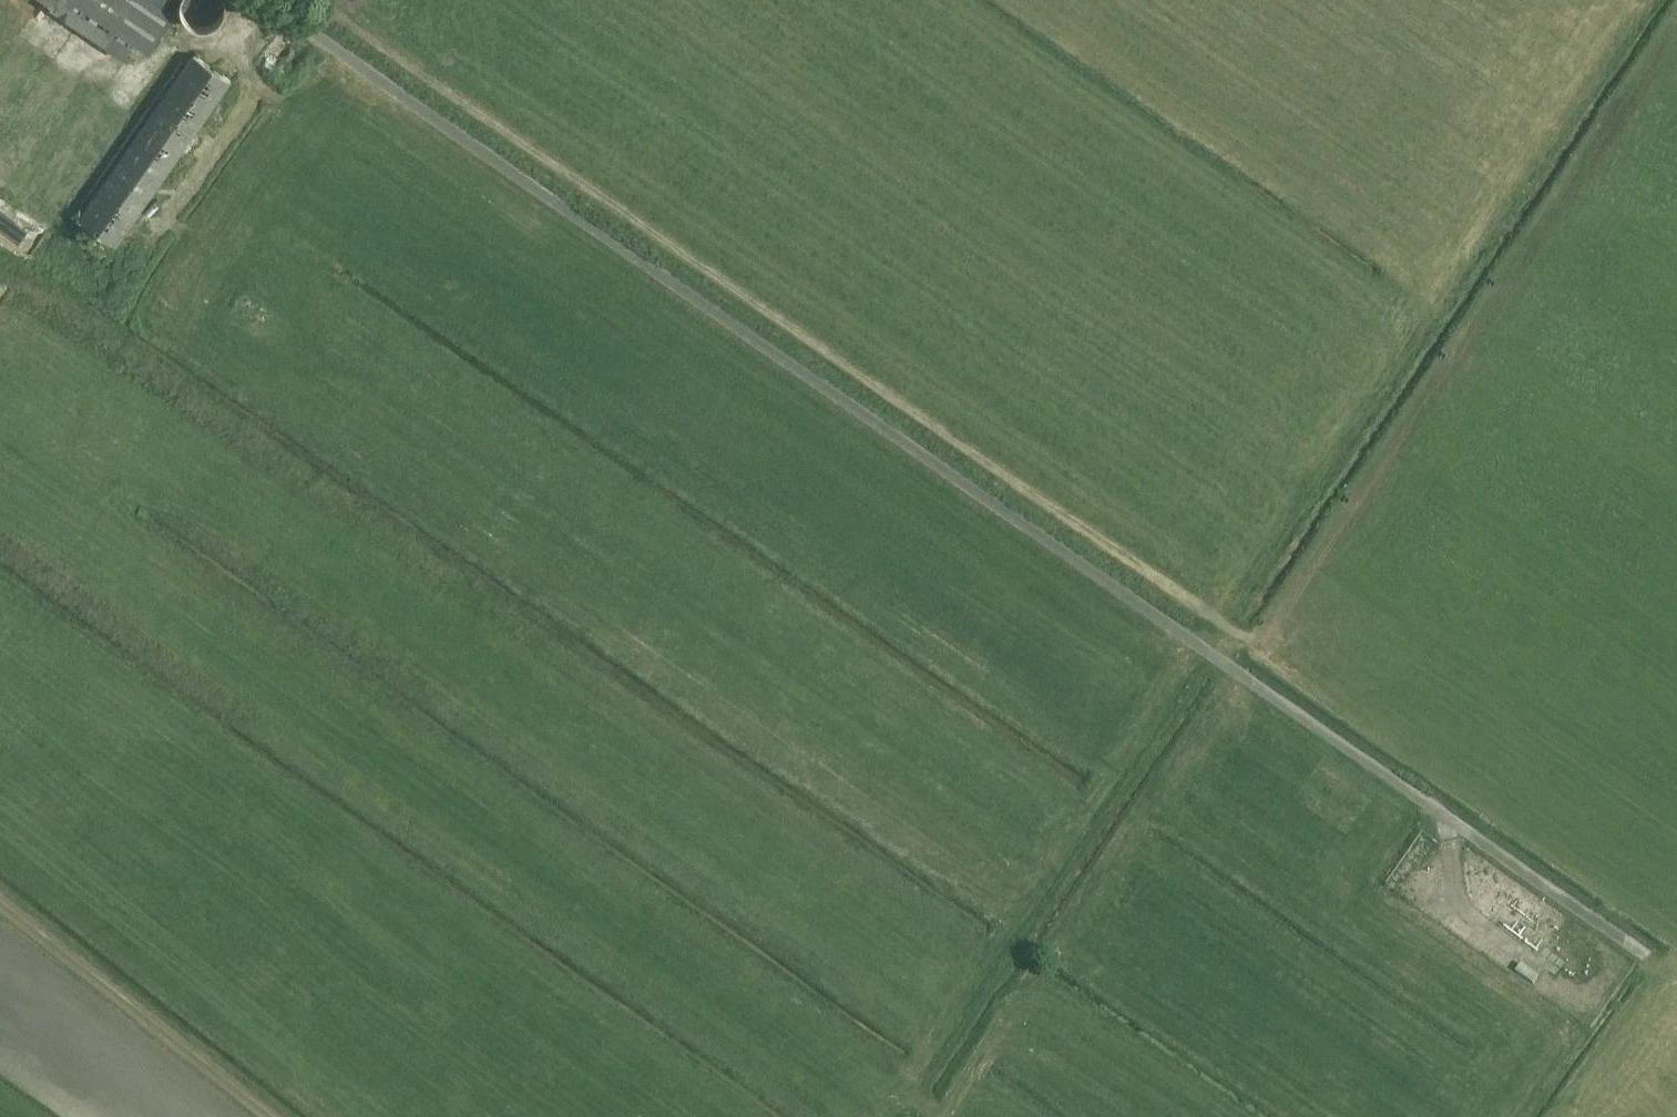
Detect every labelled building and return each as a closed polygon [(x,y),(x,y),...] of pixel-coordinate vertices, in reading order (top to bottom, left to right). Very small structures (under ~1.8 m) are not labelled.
[(149,52),(175,16),(163,7),(168,0),(77,0),(149,52)] [(180,1),(180,4),(180,8),(181,12),(183,16),(185,19),(188,22),(191,24),(195,26),(198,27),(202,27),(206,27),(210,26),(214,24),(217,22),(220,19),(222,16),(224,12),(225,8),(225,4),(225,1),(225,0),(180,0),(180,1)] [(78,219),(129,255),(244,92),(193,56),(78,219)] [(1514,973),(1532,985),(1538,978),(1519,965),(1514,973)]
